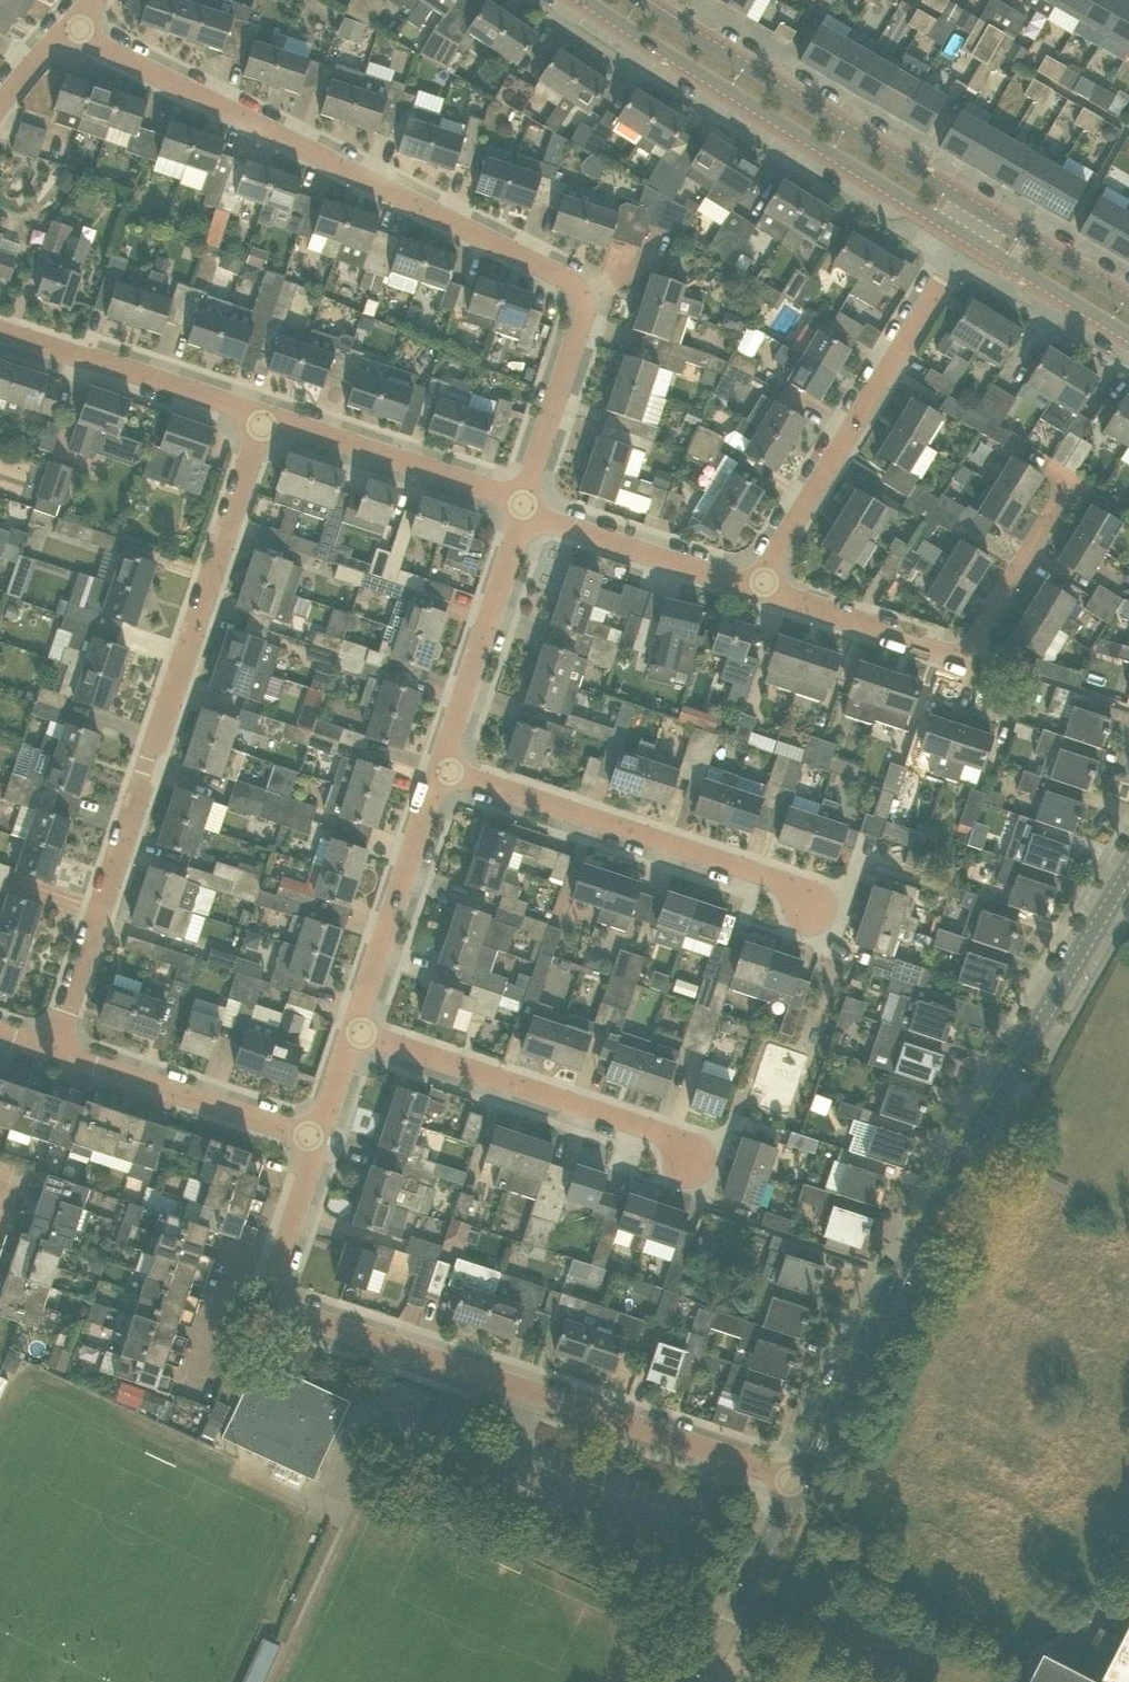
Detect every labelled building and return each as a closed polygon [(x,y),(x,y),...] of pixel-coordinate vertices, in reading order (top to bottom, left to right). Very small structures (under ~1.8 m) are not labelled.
[(18,16),(23,8),(21,7),(25,0),(0,0),(0,6),(18,16)] [(178,0),(128,0),(125,5),(124,7),(145,14),(141,25),(142,25),(167,33),(178,0)] [(206,7),(184,0),(178,0),(167,33),(167,35),(168,36),(169,33),(195,42),(206,7)] [(247,22),(234,17),(234,16),(220,12),(224,0),(208,0),(206,7),(195,42),(194,44),(195,44),(196,42),(221,51),(220,55),(221,55),(234,59),(247,22)] [(369,0),(352,0),(345,11),(358,19),(369,0)] [(382,0),(369,0),(358,19),(372,27),(387,2),(382,0)] [(412,12),(413,13),(421,0),(394,0),(412,12)] [(447,38),(461,16),(450,9),(456,0),(421,0),(413,13),(412,12),(407,20),(420,29),(432,11),(442,17),(434,29),(447,38)] [(753,0),(717,0),(744,15),(753,0)] [(931,7),(941,13),(948,0),(935,0),(931,7)] [(989,25),(996,29),(1008,7),(997,0),(988,0),(978,18),(989,25)] [(1054,6),(1079,21),(1091,0),(1057,0),(1054,6)] [(1079,21),(1104,35),(1125,0),(1091,0),(1079,21)] [(1127,0),(1125,0),(1104,35),(1128,49),(1128,1),(1127,0)] [(461,16),(447,38),(461,47),(470,33),(491,48),(512,18),(488,2),(473,24),(461,16)] [(18,16),(0,6),(0,35),(5,37),(12,24),(14,24),(18,16)] [(1008,7),(996,29),(1005,34),(1014,39),(1026,17),(1008,7)] [(907,25),(917,30),(926,15),(916,9),(907,25)] [(936,20),(926,15),(917,30),(927,36),(936,20)] [(537,34),(512,18),(491,48),(515,64),(537,34)] [(980,40),(989,25),(978,18),(969,33),(980,40)] [(272,85),(282,49),(286,36),(274,32),(270,45),(256,41),(261,26),(247,22),(234,59),(248,63),(243,76),(244,77),(245,76),(271,85),(270,86),(271,87),(272,85)] [(796,32),(795,31),(780,23),(775,33),(790,41),(796,32)] [(825,75),(845,40),(820,25),(800,61),(825,75)] [(1005,34),(996,29),(989,25),(980,40),(970,56),(980,61),(987,66),(1005,34)] [(419,55),(433,62),(447,38),(434,29),(419,55)] [(970,56),(980,40),(969,33),(960,50),(970,56)] [(1014,39),(1005,34),(987,66),(980,61),(966,86),(977,93),(991,69),(996,71),(1014,39)] [(433,62),(446,70),(461,47),(447,38),(433,62)] [(825,75),(850,90),(871,54),(845,40),(825,75)] [(338,61),(356,67),(362,49),(345,43),(338,61)] [(308,58),(282,49),(272,85),(297,93),(297,94),(299,94),(301,86),(314,91),(323,64),(308,59),(308,58)] [(560,50),(538,80),(563,97),(584,66),(560,50)] [(901,119),(921,83),(920,83),(929,66),(905,53),(896,69),(875,105),(901,119)] [(875,105),(896,69),(871,54),(850,90),(875,105)] [(1048,77),(1057,61),(1046,55),(1037,71),(1048,77)] [(368,61),(365,72),(389,79),(393,69),(368,61)] [(1067,66),(1057,61),(1048,77),(1058,83),(1067,66)] [(334,68),(323,64),(314,91),(327,95),(320,115),(322,115),(348,123),(347,125),(348,125),(349,123),(361,88),(365,75),(335,65),(334,68)] [(609,83),(584,66),(563,97),(557,106),(556,106),(543,125),(555,133),(574,104),(586,113),(609,83)] [(82,118),(94,84),(97,76),(85,72),(82,80),(67,75),(66,74),(54,109),(82,118)] [(508,106),(521,80),(509,73),(494,98),(508,106)] [(1072,92),(1086,100),(1095,84),(1081,76),(1072,92)] [(455,78),(453,86),(460,88),(462,80),(455,78)] [(1042,84),(1032,78),(1023,94),(1033,100),(1042,84)] [(536,89),(521,80),(508,106),(521,114),(536,89)] [(947,98),(921,83),(901,119),(926,134),(947,98)] [(119,93),(94,84),(82,118),(108,126),(111,127),(121,93),(122,91),(120,91),(119,93)] [(1052,90),(1042,84),(1033,100),(1043,106),(1052,90)] [(1095,84),(1086,100),(1096,106),(1105,90),(1095,84)] [(376,132),(389,137),(400,102),(403,92),(391,89),(388,97),(361,88),(349,123),(375,132),(374,133),(376,133),(376,132)] [(637,90),(618,118),(616,121),(617,122),(641,137),(642,138),(662,105),(637,90)] [(1115,95),(1105,90),(1096,106),(1106,111),(1115,95)] [(425,164),(426,162),(437,127),(440,117),(441,115),(413,106),(416,96),(403,92),(400,102),(389,137),(402,141),(398,153),(399,154),(399,153),(425,161),(424,164),(425,164)] [(125,151),(136,155),(143,158),(153,131),(140,126),(148,102),(147,101),(146,102),(121,93),(111,127),(108,126),(104,139),(105,139),(104,141),(126,148),(125,151)] [(666,153),(680,131),(687,121),(662,105),(642,138),(641,137),(636,146),(649,154),(654,145),(666,153)] [(1073,123),(1083,128),(1092,113),(1081,107),(1073,123)] [(596,157),(617,122),(616,121),(618,118),(606,110),(598,124),(583,149),(596,157)] [(939,147),(965,162),(985,126),(960,111),(939,147)] [(1102,119),(1092,113),(1083,128),(1093,134),(1102,119)] [(570,141),(583,149),(598,124),(585,116),(570,141)] [(437,127),(426,162),(452,170),(452,171),(453,172),(455,164),(469,168),(478,142),(466,138),(466,136),(463,135),(466,126),(440,117),(437,127)] [(166,135),(153,131),(143,158),(156,162),(153,171),(181,180),(185,165),(187,166),(198,132),(199,130),(197,129),(197,132),(172,123),(172,122),(171,121),(166,135)] [(46,130),(42,129),(21,122),(17,135),(43,143),(46,130)] [(990,176),(1011,140),(985,126),(965,162),(990,176)] [(224,140),(198,132),(187,166),(207,173),(201,193),(207,195),(204,204),(219,209),(223,196),(234,158),(221,154),(225,140),(224,140)] [(17,135),(12,148),(39,157),(43,143),(17,135)] [(690,166),(715,182),(716,182),(735,151),(710,135),(690,166)] [(990,176),(1015,191),(1036,155),(1011,140),(990,176)] [(490,146),(478,142),(469,168),(481,172),(475,192),(476,192),(477,192),(502,200),(502,202),(503,203),(504,200),(514,166),(487,157),(490,146)] [(705,198),(728,212),(730,213),(731,211),(739,198),(760,166),(735,151),(716,182),(715,182),(705,198)] [(539,174),(514,166),(504,200),(529,209),(529,210),(530,210),(533,202),(547,207),(555,181),(554,180),(561,157),(546,153),(539,174)] [(1015,191),(1041,205),(1061,170),(1036,155),(1015,191)] [(247,162),(234,158),(223,196),(219,209),(239,216),(245,198),(263,204),(264,204),(275,171),(276,168),(275,168),(274,170),(248,161),(249,161),(247,160),(247,162)] [(645,184),(657,191),(659,192),(674,168),(660,160),(645,184)] [(686,174),(674,168),(659,192),(674,200),(688,176),(686,174)] [(1041,205),(1066,220),(1086,184),(1061,170),(1041,205)] [(264,204),(263,204),(257,222),(270,226),(276,208),(292,214),(286,231),(298,235),(308,208),(294,203),(303,179),(301,178),(301,179),(275,171),(264,204)] [(554,230),(580,239),(591,204),(594,192),(567,183),(566,184),(555,181),(547,207),(559,211),(552,231),(553,231),(554,230)] [(763,212),(789,228),(808,196),(784,181),(763,212)] [(674,200),(659,192),(657,191),(655,200),(647,224),(683,236),(696,213),(674,200)] [(618,213),(591,204),(580,239),(579,241),(580,241),(581,239),(606,247),(606,248),(608,249),(611,238),(628,244),(635,221),(647,224),(655,200),(642,196),(639,206),(626,202),(620,206),(618,213)] [(808,196),(789,228),(780,242),(794,250),(802,236),(813,243),(833,211),(808,196)] [(1124,212),(1098,197),(1079,233),(1104,247),(1124,212)] [(320,212),(308,208),(298,235),(311,239),(313,233),(328,238),(323,254),(336,258),(353,209),(353,207),(352,206),(351,209),(326,200),(326,199),(325,199),(320,212)] [(360,286),(371,290),(390,234),(376,230),(380,217),(379,217),(378,217),(353,209),(336,258),(335,260),(365,270),(360,286)] [(706,249),(720,257),(743,219),(731,211),(730,213),(728,212),(706,249)] [(1104,247),(1128,261),(1128,215),(1124,212),(1104,247)] [(755,225),(743,219),(720,257),(755,279),(763,267),(740,253),(748,240),(746,239),(755,225)] [(49,303),(69,309),(92,243),(70,236),(72,227),(52,220),(43,247),(62,253),(58,266),(48,263),(37,295),(50,299),(49,303)] [(877,249),(852,233),(833,265),(857,280),(858,280),(877,249)] [(401,238),(390,234),(371,290),(379,293),(385,276),(391,277),(388,285),(414,294),(419,282),(430,248),(430,246),(429,245),(428,247),(403,239),(403,238),(402,238),(401,238)] [(251,245),(245,260),(262,266),(268,251),(251,245)] [(440,307),(454,312),(462,285),(449,281),(457,256),(456,255),(456,256),(430,248),(419,282),(445,291),(440,307)] [(902,264),(877,249),(858,280),(857,280),(849,292),(875,308),(902,264)] [(211,272),(234,282),(242,260),(220,251),(211,272)] [(9,279),(15,258),(0,253),(0,277),(9,279)] [(144,290),(120,283),(128,260),(112,254),(94,308),(107,313),(106,317),(107,317),(107,316),(133,325),(132,327),(133,327),(145,291),(144,290)] [(781,294),(795,302),(810,277),(795,269),(789,280),(780,275),(772,289),(781,294)] [(166,322),(180,327),(192,287),(177,282),(171,299),(159,295),(166,275),(151,270),(144,290),(145,291),(133,327),(134,328),(134,325),(160,334),(160,335),(161,335),(166,322)] [(247,349),(258,353),(283,276),(266,271),(253,311),(231,303),(214,354),(215,354),(216,352),(241,361),(241,362),(242,362),(247,349)] [(677,313),(698,319),(704,303),(683,296),(686,286),(651,274),(650,275),(651,275),(643,301),(641,300),(641,301),(677,313)] [(284,277),(283,276),(258,353),(272,357),(268,370),(269,371),(270,370),(295,379),(295,381),(311,333),(284,324),(297,284),(283,280),(284,277)] [(475,289),(462,285),(454,312),(465,316),(466,313),(483,319),(481,327),(492,331),(507,286),(508,284),(507,284),(506,286),(480,277),(479,276),(475,289)] [(819,283),(810,277),(795,302),(808,310),(818,293),(814,291),(819,283)] [(781,294),(772,289),(765,285),(757,298),(773,308),(781,294)] [(492,331),(518,340),(516,347),(530,351),(543,312),(530,308),(534,294),(533,294),(533,295),(507,286),(492,331)] [(214,354),(231,303),(208,296),(209,293),(192,287),(180,327),(191,331),(187,344),(188,344),(189,343),(214,352),(214,354)] [(964,343),(976,351),(997,316),(972,300),(951,335),(947,333),(937,350),(953,360),(964,343)] [(646,333),(641,347),(685,361),(710,369),(714,357),(695,349),(679,344),(668,340),(677,313),(641,301),(640,302),(642,302),(634,328),(633,328),(633,329),(646,333)] [(742,330),(747,316),(733,311),(725,313),(721,322),(742,330)] [(831,324),(847,335),(856,340),(864,327),(839,312),(831,324)] [(841,345),(847,335),(831,324),(814,314),(791,350),(834,376),(850,350),(841,345)] [(997,316),(976,351),(1000,367),(1022,331),(997,316)] [(341,380),(349,354),(350,350),(351,350),(355,337),(345,334),(337,337),(312,329),(311,333),(295,381),(296,381),(297,379),(322,388),(323,389),(327,376),(341,380)] [(819,400),(834,376),(791,350),(781,344),(772,360),(792,372),(787,381),(819,400)] [(624,356),(616,382),(650,393),(659,366),(681,374),(685,361),(641,347),(637,359),(624,355),(624,356)] [(1074,363),(1049,348),(1027,383),(1051,397),(1053,399),(1074,363)] [(363,354),(351,350),(350,350),(349,354),(341,380),(353,384),(346,406),(348,406),(348,405),(374,414),(373,416),(374,416),(390,366),(362,357),(363,354)] [(727,363),(753,375),(759,361),(733,350),(727,363)] [(0,361),(0,399),(6,401),(18,367),(0,361)] [(747,389),(753,375),(727,363),(721,377),(747,389)] [(1062,466),(1080,438),(1091,420),(1079,413),(1099,378),(1074,363),(1053,399),(1051,397),(1038,418),(1065,434),(1049,459),(1062,466)] [(417,375),(390,366),(374,416),(375,414),(401,423),(401,424),(402,424),(406,411),(419,415),(428,389),(427,389),(414,384),(417,375)] [(24,407),(51,416),(60,388),(46,383),(48,377),(18,367),(6,401),(0,420),(0,421),(17,427),(24,407)] [(923,381),(946,395),(948,395),(955,383),(931,369),(923,381)] [(713,386),(717,374),(706,370),(702,383),(713,386)] [(454,443),(455,443),(471,393),(470,392),(469,395),(448,389),(450,383),(431,377),(427,389),(428,389),(419,415),(432,419),(427,432),(429,433),(429,432),(455,441),(454,443)] [(609,411),(605,423),(653,440),(657,427),(657,426),(666,399),(650,394),(650,393),(616,382),(614,381),(613,382),(615,383),(607,409),(606,409),(606,410),(609,411)] [(974,411),(986,418),(1003,390),(990,383),(974,411)] [(119,437),(132,401),(90,387),(78,423),(79,423),(70,451),(90,458),(93,450),(111,456),(118,436),(119,437)] [(986,418),(988,420),(998,426),(1015,398),(1003,390),(986,418)] [(500,442),(513,403),(499,398),(498,402),(471,393),(455,443),(456,441),(482,450),(481,450),(483,451),(487,438),(500,442)] [(974,411),(948,395),(946,395),(939,407),(981,432),(988,420),(986,418),(974,411)] [(1125,395),(1105,431),(1128,446),(1128,397),(1125,395)] [(790,447),(806,421),(775,402),(774,403),(763,397),(749,421),(748,421),(759,428),(790,447)] [(901,415),(895,426),(926,445),(943,418),(911,399),(902,414),(899,412),(898,413),(901,415)] [(215,429),(172,415),(161,449),(154,446),(144,475),(183,489),(192,460),(203,463),(215,429)] [(776,471),(790,447),(759,428),(748,421),(749,421),(742,417),(734,431),(751,441),(744,452),(776,471)] [(1011,434),(998,426),(988,420),(981,432),(1004,446),(1011,434)] [(47,421),(39,448),(52,452),(61,426),(47,421)] [(648,454),(653,440),(605,423),(600,437),(597,436),(597,437),(598,438),(589,463),(587,463),(587,464),(589,465),(580,490),(579,490),(579,491),(613,503),(618,488),(650,499),(646,513),(659,518),(668,491),(655,487),(656,485),(636,479),(645,453),(648,454)] [(698,425),(697,426),(692,438),(719,451),(725,437),(698,425)] [(888,438),(878,453),(910,472),(926,445),(895,426),(889,437),(885,435),(884,436),(888,438)] [(719,451),(692,438),(685,453),(712,465),(719,451)] [(1062,466),(1074,474),(1092,446),(1080,438),(1062,466)] [(265,526),(261,539),(288,547),(299,513),(300,513),(316,463),(289,454),(273,502),(286,507),(279,530),(265,526)] [(996,485),(1025,503),(1031,493),(1035,495),(1035,493),(1033,491),(1042,477),(1013,458),(996,485)] [(34,509),(53,516),(55,517),(59,505),(61,506),(73,470),(49,461),(36,497),(38,499),(34,509)] [(332,510),(344,473),(316,463),(300,513),(327,522),(315,557),(329,562),(333,551),(338,535),(342,522),(343,518),(329,513),(330,510),(332,510)] [(748,517),(763,492),(760,491),(767,480),(739,463),(717,499),(748,517)] [(387,524),(397,490),(369,481),(363,498),(350,494),(343,518),(342,522),(382,534),(385,523),(387,524)] [(908,497),(932,511),(936,506),(939,500),(938,500),(915,485),(907,496),(908,497)] [(978,512),(1009,530),(1018,515),(1021,517),(1022,516),(1019,514),(1025,503),(996,485),(978,512)] [(846,507),(839,517),(870,536),(870,537),(877,541),(899,505),(871,488),(866,497),(855,491),(846,506),(843,504),(842,505),(846,507)] [(684,496),(668,491),(659,518),(674,523),(684,496)] [(939,500),(936,506),(958,520),(965,509),(942,494),(938,500),(939,500)] [(925,518),(927,519),(932,511),(908,497),(901,510),(922,522),(925,518)] [(438,545),(451,508),(422,498),(411,532),(412,532),(410,536),(438,545)] [(704,519),(694,513),(685,527),(697,534),(699,531),(710,538),(711,536),(716,538),(719,534),(732,542),(748,517),(717,499),(704,519)] [(936,506),(932,511),(927,519),(952,533),(959,521),(958,520),(936,506)] [(1081,523),(1075,534),(1105,553),(1122,526),(1091,507),(1082,521),(1079,520),(1078,521),(1081,523)] [(451,508),(438,545),(448,548),(443,564),(476,575),(486,546),(484,541),(471,537),(478,517),(451,508)] [(844,578),(870,537),(870,536),(839,517),(833,528),(830,526),(829,528),(832,529),(823,544),(834,551),(825,567),(844,578)] [(84,526),(81,525),(67,520),(62,534),(103,548),(106,549),(115,552),(120,538),(93,529),(92,533),(83,530),(84,526)] [(5,544),(9,530),(0,528),(0,542),(5,544)] [(1105,553),(1075,534),(1068,544),(1065,542),(1064,543),(1067,545),(1058,560),(1089,580),(1105,553)] [(990,561),(975,551),(960,542),(951,557),(923,540),(915,551),(921,554),(973,587),(980,576),(983,579),(984,577),(981,575),(990,561)] [(912,567),(921,554),(915,551),(910,547),(904,556),(894,571),(905,578),(908,575),(914,578),(918,571),(912,567)] [(329,562),(339,565),(365,573),(382,578),(390,552),(378,548),(373,564),(333,551),(329,562)] [(894,571),(904,556),(892,549),(877,574),(888,581),(894,571)] [(256,551),(247,579),(294,595),(304,568),(291,564),(291,562),(256,551)] [(404,556),(390,552),(382,578),(395,582),(404,556)] [(156,565),(122,554),(112,584),(146,595),(150,583),(153,584),(154,583),(150,582),(156,565)] [(967,598),(973,587),(921,554),(912,567),(918,571),(936,581),(927,595),(958,614),(967,599),(970,601),(970,600),(967,598)] [(361,586),(365,573),(339,565),(335,578),(361,586)] [(598,586),(601,576),(571,566),(562,595),(591,606),(603,610),(602,611),(626,619),(628,613),(637,588),(625,584),(621,595),(598,586)] [(424,607),(429,594),(423,591),(395,582),(382,578),(365,573),(361,586),(401,600),(396,613),(407,617),(402,630),(436,641),(445,614),(424,607)] [(142,607),(146,595),(112,584),(93,578),(83,607),(68,602),(64,615),(117,633),(121,620),(136,625),(141,608),(145,609),(145,608),(142,607)] [(247,579),(238,607),(289,624),(298,596),(294,595),(247,579)] [(423,591),(429,594),(449,601),(454,589),(427,579),(423,591)] [(9,582),(5,594),(20,599),(24,587),(9,582)] [(1035,599),(1028,610),(1058,629),(1070,637),(1072,638),(1080,625),(1066,616),(1074,603),(1044,583),(1035,598),(1032,596),(1031,597),(1035,599)] [(1099,585),(1091,597),(1115,611),(1123,599),(1099,585)] [(651,593),(637,588),(628,613),(643,618),(651,593)] [(614,657),(618,644),(607,640),(611,628),(587,620),(591,606),(562,595),(552,624),(582,634),(578,645),(614,657)] [(1108,624),(1115,611),(1091,597),(1084,609),(1108,624)] [(693,639),(700,609),(665,601),(658,631),(659,632),(658,634),(665,636),(662,646),(655,644),(651,663),(677,669),(681,651),(681,650),(684,637),(693,639)] [(1058,629),(1028,610),(1021,620),(1018,618),(1017,620),(1020,622),(1011,636),(1042,655),(1043,654),(1055,661),(1070,637),(1058,629)] [(113,646),(117,633),(64,615),(59,629),(71,634),(66,649),(54,645),(49,659),(54,661),(55,659),(84,669),(118,680),(122,669),(125,670),(125,668),(122,667),(128,651),(113,646)] [(722,617),(717,633),(705,630),(700,647),(711,650),(710,653),(727,659),(721,679),(733,683),(727,700),(743,705),(759,661),(745,656),(755,627),(722,617)] [(436,641),(402,630),(397,645),(382,639),(378,651),(342,639),(338,652),(406,675),(410,664),(427,670),(431,657),(433,658),(437,657),(440,646),(438,644),(436,643),(436,641)] [(230,631),(221,658),(272,675),(281,647),(230,631)] [(313,644),(338,652),(342,639),(317,631),(313,644)] [(796,641),(780,635),(769,669),(764,683),(794,693),(809,645),(798,642),(799,638),(797,638),(796,641)] [(333,667),(338,652),(313,644),(308,659),(333,667)] [(1120,644),(1116,657),(1128,661),(1128,647),(1120,644)] [(614,657),(578,645),(575,655),(545,645),(536,674),(578,688),(586,661),(597,664),(610,671),(614,657)] [(821,649),(809,645),(794,693),(824,703),(828,689),(839,655),(823,650),(824,646),(822,646),(821,649)] [(402,688),(406,675),(338,652),(333,667),(345,671),(344,673),(368,680),(360,705),(375,710),(376,708),(410,720),(419,693),(402,688)] [(272,675),(221,658),(211,686),(247,697),(247,696),(262,702),(272,675)] [(1037,658),(1032,672),(1080,687),(1084,674),(1037,658)] [(114,692),(118,680),(84,669),(55,659),(54,661),(50,672),(58,674),(52,692),(40,688),(35,701),(62,710),(63,709),(67,697),(108,710),(113,694),(117,695),(117,693),(114,692)] [(875,721),(890,672),(878,668),(880,665),(878,664),(877,668),(861,662),(843,715),(873,724),(874,721),(875,721)] [(910,717),(920,682),(904,676),(905,673),(903,672),(902,676),(890,672),(875,721),(903,730),(907,716),(910,717)] [(609,741),(612,730),(614,728),(570,714),(579,688),(578,688),(536,674),(526,703),(555,713),(556,712),(567,715),(563,727),(573,730),(609,741)] [(1069,719),(1063,736),(1063,737),(1086,745),(1086,744),(1100,748),(1105,733),(1108,734),(1113,719),(1097,714),(1101,702),(1111,706),(1112,705),(1056,686),(1048,711),(1069,719)] [(325,694),(310,689),(297,728),(312,733),(316,720),(325,694)] [(89,718),(68,711),(63,709),(62,710),(35,701),(31,715),(65,727),(60,743),(43,737),(39,751),(55,757),(56,754),(89,766),(93,754),(96,755),(97,754),(94,752),(99,736),(85,731),(89,718)] [(635,708),(622,704),(614,728),(612,730),(626,735),(635,708)] [(375,710),(366,737),(369,738),(401,749),(410,720),(376,708),(375,710)] [(204,710),(195,736),(229,747),(238,721),(204,710)] [(709,710),(704,724),(718,729),(723,715),(709,710)] [(732,741),(746,745),(755,719),(741,714),(732,741)] [(312,733),(297,728),(258,715),(252,732),(281,742),(282,737),(308,746),(312,733)] [(932,775),(944,779),(962,726),(950,722),(951,719),(950,718),(949,722),(932,716),(921,750),(938,755),(932,775)] [(369,738),(366,737),(316,720),(312,733),(339,742),(365,751),(369,738)] [(537,767),(547,736),(569,743),(573,730),(563,727),(563,728),(545,722),(541,732),(519,724),(508,758),(537,767)] [(974,730),(962,726),(944,779),(958,783),(964,764),(981,769),(992,736),(975,730),(976,727),(975,726),(974,730)] [(678,771),(650,762),(649,762),(638,795),(643,797),(643,798),(650,801),(651,799),(667,805),(676,777),(689,781),(705,731),(691,727),(678,771)] [(1083,756),(1086,745),(1063,737),(1063,736),(1041,728),(1033,753),(1046,760),(1053,762),(1048,777),(1047,779),(1072,787),(1072,786),(1086,791),(1091,775),(1094,776),(1098,761),(1083,756)] [(718,736),(705,731),(689,781),(702,785),(696,806),(694,813),(710,819),(709,820),(717,823),(718,821),(723,823),(738,775),(709,766),(718,736)] [(335,754),(339,742),(312,733),(308,746),(335,754)] [(823,740),(810,735),(800,762),(803,763),(815,766),(823,740)] [(195,736),(185,765),(219,776),(220,775),(236,780),(237,781),(237,780),(246,754),(236,751),(237,750),(229,747),(195,736)] [(649,762),(650,762),(656,745),(640,740),(634,757),(619,752),(610,786),(626,791),(625,792),(633,795),(634,794),(638,795),(649,762)] [(837,744),(823,740),(815,766),(828,771),(837,744)] [(85,777),(89,766),(56,754),(55,757),(46,784),(12,773),(8,786),(56,802),(69,806),(73,793),(79,795),(85,779),(88,780),(88,779),(85,777)] [(735,827),(751,832),(762,803),(774,807),(775,807),(790,759),(777,755),(768,782),(765,781),(764,784),(738,775),(723,823),(727,824),(727,826),(734,828),(735,827)] [(384,799),(393,772),(359,761),(358,763),(341,757),(333,782),(384,799)] [(580,782),(594,787),(603,761),(589,757),(580,782)] [(807,851),(818,818),(790,809),(797,788),(795,788),(803,763),(800,762),(800,763),(790,759),(775,807),(774,807),(766,831),(780,835),(778,841),(794,846),(794,848),(801,850),(802,849),(807,851)] [(882,790),(894,794),(903,767),(890,763),(882,790)] [(1030,800),(1039,803),(1034,820),(1034,822),(1058,829),(1058,828),(1072,833),(1077,818),(1080,818),(1084,804),(1068,799),(1072,787),(1047,779),(1048,777),(1040,774),(1039,775),(1024,770),(1017,789),(1032,794),(1030,800)] [(236,780),(232,793),(286,811),(290,798),(237,780),(237,781),(236,780)] [(341,816),(375,827),(384,799),(333,782),(323,810),(341,816)] [(56,802),(8,786),(3,799),(21,805),(12,834),(26,839),(26,840),(61,851),(65,839),(68,840),(68,839),(65,838),(71,821),(52,815),(56,802)] [(177,789),(168,816),(202,828),(212,800),(177,789)] [(971,789),(960,824),(957,833),(970,837),(972,828),(973,828),(985,793),(971,789)] [(894,794),(882,790),(873,816),(885,820),(894,794)] [(282,824),(286,811),(232,793),(228,806),(282,824)] [(290,798),(286,811),(313,820),(318,807),(290,798)] [(836,860),(845,827),(846,826),(832,822),(838,803),(824,799),(823,804),(822,804),(818,818),(807,851),(811,852),(811,854),(819,856),(819,855),(836,860)] [(313,820),(286,811),(282,824),(309,833),(313,820)] [(1054,840),(1058,829),(1034,822),(1034,820),(1018,815),(1010,841),(1026,846),(1021,863),(1044,871),(1058,875),(1063,860),(1066,861),(1070,846),(1054,840)] [(168,816),(159,844),(193,856),(202,828),(168,816)] [(880,839),(892,843),(898,824),(886,820),(880,839)] [(485,827),(476,856),(505,866),(517,870),(522,855),(538,861),(543,847),(485,827)] [(334,839),(324,868),(358,880),(367,851),(334,839)] [(57,863),(61,851),(26,840),(16,869),(51,881),(56,864),(60,865),(60,864),(57,863)] [(904,864),(915,867),(920,852),(909,848),(904,864)] [(562,884),(572,856),(559,852),(549,880),(562,884)] [(520,888),(500,882),(505,866),(476,856),(466,884),(496,894),(503,896),(499,907),(523,916),(528,902),(517,898),(520,888)] [(1007,904),(1008,906),(1044,917),(1049,902),(1051,903),(1056,888),(1040,883),(1044,871),(1021,863),(1004,858),(996,883),(1012,889),(1007,904)] [(349,906),(358,880),(324,868),(313,864),(307,883),(283,876),(281,881),(264,876),(260,890),(332,913),(335,902),(349,906)] [(600,870),(584,864),(572,898),(601,908),(612,874),(608,872),(608,871),(600,868),(600,870)] [(6,882),(10,868),(0,865),(0,880),(6,882)] [(234,881),(260,890),(264,876),(238,867),(234,881)] [(151,868),(142,894),(191,911),(200,886),(184,881),(185,879),(151,868)] [(617,876),(612,874),(601,908),(596,923),(611,927),(611,926),(624,930),(628,917),(629,917),(641,884),(625,878),(625,877),(618,874),(617,876)] [(952,887),(925,877),(921,890),(947,900),(952,887)] [(912,901),(916,888),(886,878),(883,889),(874,887),(869,903),(867,902),(865,910),(866,910),(864,916),(914,931),(918,920),(910,917),(915,902),(912,901)] [(0,880),(0,927),(32,938),(42,907),(2,894),(6,882),(0,880)] [(256,903),(260,890),(234,881),(229,894),(256,903)] [(327,926),(332,913),(260,890),(256,903),(294,916),(289,931),(301,935),(297,946),(332,958),(341,930),(327,926)] [(1005,918),(1008,906),(1007,904),(964,891),(960,904),(968,912),(961,936),(971,939),(970,941),(994,948),(1016,955),(1020,953),(1025,939),(1022,935),(1017,933),(1020,923),(1005,918)] [(684,898),(668,892),(656,926),(685,935),(696,902),(692,900),(692,899),(685,896),(684,898)] [(191,911),(142,894),(132,923),(166,934),(167,934),(182,939),(191,911)] [(701,904),(696,902),(685,935),(680,948),(709,958),(694,1005),(707,1009),(724,960),(710,955),(725,912),(709,906),(709,905),(702,902),(701,904)] [(549,924),(523,916),(499,907),(494,922),(487,919),(489,915),(459,905),(449,934),(498,951),(498,949),(508,953),(517,927),(528,931),(527,937),(536,940),(530,959),(536,961),(539,953),(548,926),(549,924)] [(898,940),(911,944),(914,931),(864,916),(863,920),(862,920),(859,927),(861,928),(855,944),(893,956),(898,940)] [(561,931),(548,926),(539,953),(552,957),(561,931)] [(0,927),(0,958),(22,966),(32,938),(0,927)] [(258,944),(261,935),(248,930),(243,944),(251,947),(258,944)] [(523,1002),(531,978),(518,973),(514,986),(501,982),(502,980),(489,976),(498,951),(449,934),(440,963),(475,974),(471,986),(502,995),(523,1002)] [(124,949),(150,958),(155,944),(128,935),(124,949)] [(990,960),(994,948),(970,941),(971,939),(961,936),(960,938),(964,939),(956,964),(963,966),(960,974),(957,982),(978,989),(976,995),(998,1003),(1006,980),(1002,979),(1006,965),(990,960)] [(323,986),(332,958),(297,946),(284,942),(271,983),(292,990),(302,993),(306,980),(323,986)] [(724,960),(707,1009),(720,1013),(728,988),(758,998),(772,952),(768,950),(769,949),(761,946),(761,948),(745,942),(739,958),(726,954),(724,960)] [(197,958),(155,944),(150,958),(177,967),(173,980),(188,985),(197,958)] [(236,970),(240,957),(211,947),(207,960),(236,970)] [(619,950),(610,976),(623,980),(631,954),(619,950)] [(772,952),(758,998),(772,1003),(773,1000),(788,1005),(779,1032),(792,1036),(810,982),(797,978),(802,961),(786,956),(786,955),(779,952),(778,954),(772,952)] [(539,953),(536,961),(531,978),(523,1002),(536,1007),(537,1001),(552,957),(539,953)] [(623,980),(636,985),(645,958),(631,954),(623,980)] [(923,966),(895,957),(890,976),(892,977),(919,985),(923,973),(921,973),(923,966)] [(5,999),(7,993),(12,995),(22,966),(0,958),(0,998),(5,999)] [(227,997),(241,1002),(250,974),(237,970),(227,997)] [(263,979),(261,978),(250,974),(241,1002),(254,1007),(263,979)] [(623,980),(610,976),(601,1002),(614,1007),(623,980)] [(956,999),(956,998),(919,985),(892,977),(888,991),(900,995),(891,1024),(930,1038),(945,1042),(950,1027),(952,1028),(957,1013),(941,1008),(944,995),(956,999)] [(636,985),(623,980),(614,1007),(627,1011),(636,985)] [(457,1006),(494,1019),(502,995),(471,986),(467,997),(461,994),(461,993),(433,984),(422,1018),(450,1027),(457,1006)] [(100,1020),(127,1029),(139,995),(111,986),(100,1020)] [(287,1004),(293,1005),(314,1012),(318,998),(302,993),(292,990),(287,1004)] [(175,1007),(139,995),(127,1029),(155,1039),(160,1024),(168,1027),(175,1007)] [(862,1013),(865,1004),(845,997),(842,1007),(862,1013)] [(545,1058),(551,1059),(565,1017),(551,1012),(553,1007),(537,1001),(536,1007),(522,1050),(538,1055),(538,1056),(545,1059),(545,1058)] [(680,1048),(694,1052),(707,1009),(694,1005),(680,1048)] [(846,1028),(850,1017),(860,1021),(862,1013),(842,1007),(836,1024),(846,1028)] [(706,1056),(720,1013),(707,1009),(694,1052),(706,1056)] [(282,1011),(277,1028),(278,1028),(262,1074),(290,1083),(302,1049),(294,1046),(304,1018),(282,1011)] [(192,1013),(181,1047),(209,1057),(220,1022),(192,1013)] [(565,1017),(551,1059),(555,1061),(555,1062),(563,1065),(563,1063),(579,1068),(590,1037),(588,1036),(589,1032),(591,1033),(594,1023),(569,1014),(567,1018),(565,1017)] [(235,1065),(262,1074),(278,1028),(277,1028),(251,1019),(235,1065)] [(927,1050),(930,1038),(891,1024),(882,1021),(875,1045),(892,1050),(886,1070),(890,1071),(917,1080),(931,1084),(936,1069),(938,1070),(943,1055),(927,1050)] [(635,1087),(650,1041),(613,1029),(611,1034),(607,1033),(599,1056),(612,1060),(606,1077),(622,1083),(622,1084),(630,1087),(630,1086),(635,1087)] [(664,1096),(674,1065),(679,1050),(650,1041),(635,1087),(640,1089),(639,1090),(647,1093),(647,1091),(664,1096)] [(913,1092),(917,1080),(890,1071),(886,1084),(888,1085),(879,1114),(903,1122),(917,1126),(922,1111),(924,1112),(929,1097),(913,1092)] [(720,1116),(731,1083),(701,1073),(690,1106),(696,1108),(695,1109),(703,1112),(704,1110),(720,1116)] [(12,1130),(26,1088),(6,1081),(0,1098),(0,1126),(12,1130)] [(12,1130),(32,1136),(45,1094),(26,1088),(12,1130)] [(398,1088),(389,1117),(418,1127),(425,1108),(442,1114),(445,1104),(398,1088)] [(32,1136),(52,1143),(65,1101),(45,1094),(32,1136)] [(52,1143),(71,1149),(84,1107),(65,1101),(52,1143)] [(91,1158),(93,1149),(107,1108),(86,1101),(84,1107),(71,1149),(70,1151),(91,1158)] [(867,1157),(879,1161),(902,1168),(907,1153),(910,1154),(915,1139),(899,1134),(903,1122),(879,1114),(840,1102),(836,1115),(853,1120),(848,1133),(872,1141),(867,1157)] [(93,1149),(114,1156),(127,1114),(107,1108),(93,1149)] [(469,1112),(460,1140),(474,1145),(484,1117),(469,1112)] [(114,1156),(134,1162),(148,1121),(127,1114),(114,1156)] [(413,1143),(418,1127),(389,1117),(380,1145),(409,1155),(406,1166),(432,1175),(436,1163),(426,1159),(429,1149),(413,1143)] [(134,1162),(154,1169),(168,1128),(148,1121),(134,1162)] [(494,1186),(507,1190),(514,1169),(525,1136),(520,1135),(521,1133),(513,1131),(512,1132),(496,1127),(485,1160),(501,1165),(494,1186)] [(787,1145),(808,1151),(814,1153),(818,1140),(791,1132),(787,1145)] [(525,1136),(514,1169),(507,1190),(536,1199),(521,1243),(535,1247),(561,1166),(548,1162),(554,1146),(537,1141),(538,1139),(530,1137),(530,1138),(525,1136)] [(767,1178),(769,1170),(776,1149),(743,1138),(738,1154),(736,1154),(733,1162),(735,1163),(734,1166),(767,1178)] [(217,1164),(246,1174),(253,1153),(211,1139),(204,1160),(217,1164)] [(875,1173),(879,1161),(867,1157),(847,1151),(840,1149),(836,1162),(846,1165),(837,1193),(860,1202),(874,1206),(879,1191),(882,1192),(886,1177),(875,1173)] [(259,1179),(246,1174),(217,1164),(210,1185),(252,1199),(259,1179)] [(590,1215),(605,1219),(614,1196),(601,1192),(606,1175),(601,1173),(601,1172),(594,1169),(593,1171),(577,1165),(575,1171),(561,1166),(535,1247),(547,1252),(566,1199),(594,1207),(590,1215)] [(373,1166),(363,1195),(393,1205),(409,1211),(419,1182),(429,1185),(432,1175),(406,1166),(402,1176),(373,1166)] [(757,1207),(764,1185),(767,1178),(734,1166),(732,1172),(730,1171),(728,1179),(729,1179),(724,1196),(757,1207)] [(453,1168),(449,1180),(462,1185),(466,1173),(453,1168)] [(91,1188),(54,1176),(48,1174),(41,1195),(47,1197),(84,1209),(91,1188)] [(246,1219),(252,1199),(210,1185),(202,1182),(195,1202),(204,1205),(246,1219)] [(856,1214),(860,1202),(837,1193),(834,1192),(829,1206),(832,1207),(823,1236),(829,1238),(827,1246),(848,1253),(851,1245),(860,1248),(865,1233),(868,1234),(872,1219),(856,1214)] [(459,1193),(451,1220),(464,1224),(472,1197),(459,1193)] [(627,1200),(614,1196),(605,1219),(600,1238),(614,1242),(619,1227),(635,1232),(629,1248),(643,1252),(648,1236),(647,1236),(657,1204),(653,1202),(654,1201),(646,1198),(646,1200),(629,1194),(627,1200)] [(84,1209),(47,1197),(41,1195),(34,1215),(41,1217),(77,1228),(85,1231),(91,1211),(84,1209)] [(363,1195),(354,1224),(384,1234),(385,1233),(400,1238),(404,1227),(388,1222),(393,1205),(363,1195)] [(124,1201),(115,1238),(130,1242),(139,1204),(124,1201)] [(662,1206),(657,1204),(647,1236),(648,1236),(676,1245),(687,1214),(671,1208),(671,1207),(663,1204),(662,1206)] [(239,1238),(246,1219),(204,1205),(197,1224),(210,1228),(239,1238)] [(765,1212),(761,1224),(788,1233),(792,1220),(765,1212)] [(203,1248),(210,1228),(197,1224),(168,1214),(161,1234),(203,1248)] [(77,1228),(41,1217),(34,1215),(28,1235),(34,1237),(64,1247),(63,1248),(70,1250),(77,1228)] [(34,1237),(28,1235),(22,1233),(15,1254),(21,1256),(57,1267),(63,1248),(64,1247),(34,1237)] [(197,1268),(203,1248),(161,1234),(154,1254),(197,1268)] [(825,1252),(773,1235),(768,1249),(770,1250),(765,1263),(782,1268),(777,1283),(778,1284),(799,1292),(813,1296),(818,1281),(820,1282),(825,1267),(809,1262),(813,1249),(824,1253),(825,1252)] [(405,1253),(416,1257),(437,1264),(438,1260),(442,1248),(410,1237),(405,1253)] [(599,1239),(590,1265),(603,1270),(612,1243),(599,1239)] [(375,1254),(347,1245),(336,1279),(365,1288),(371,1268),(387,1273),(392,1261),(375,1255),(375,1254)] [(57,1267),(21,1256),(15,1254),(9,1273),(14,1275),(51,1287),(57,1267)] [(190,1288),(197,1268),(154,1254),(148,1274),(190,1288)] [(416,1277),(407,1302),(422,1307),(428,1291),(437,1264),(416,1257),(410,1275),(416,1277)] [(463,1289),(453,1317),(482,1327),(501,1272),(484,1267),(458,1258),(449,1284),(463,1289)] [(440,1295),(450,1263),(438,1260),(437,1264),(428,1291),(440,1295)] [(567,1275),(585,1281),(590,1265),(572,1260),(567,1275)] [(661,1289),(664,1290),(676,1294),(685,1267),(671,1262),(662,1288),(661,1289)] [(536,1312),(553,1318),(561,1292),(551,1289),(545,1309),(537,1307),(544,1286),(516,1277),(501,1272),(482,1327),(512,1337),(521,1309),(535,1313),(536,1312)] [(51,1287),(14,1275),(9,1273),(2,1293),(8,1294),(44,1307),(51,1287)] [(183,1309),(190,1288),(148,1274),(140,1295),(183,1309)] [(795,1304),(799,1292),(778,1284),(777,1283),(767,1279),(766,1281),(757,1278),(748,1304),(768,1311),(763,1325),(785,1334),(799,1338),(804,1323),(807,1324),(812,1309),(795,1304)] [(664,1290),(661,1289),(662,1288),(652,1285),(647,1301),(659,1304),(664,1290)] [(676,1294),(664,1290),(659,1304),(652,1326),(668,1332),(681,1295),(676,1294)] [(587,1301),(569,1295),(561,1292),(553,1318),(552,1320),(565,1324),(555,1351),(585,1361),(595,1329),(580,1324),(587,1301)] [(8,1294),(2,1293),(0,1298),(0,1315),(37,1328),(44,1307),(8,1294)] [(176,1329),(183,1309),(140,1295),(134,1315),(176,1329)] [(103,1335),(107,1304),(91,1302),(87,1333),(103,1335)] [(644,1319),(619,1311),(612,1334),(595,1329),(585,1361),(614,1371),(623,1343),(635,1347),(644,1319)] [(749,1369),(771,1376),(785,1380),(790,1365),(793,1366),(798,1351),(781,1346),(785,1334),(763,1325),(758,1324),(757,1325),(715,1311),(709,1328),(740,1339),(737,1348),(754,1354),(749,1369)] [(169,1349),(176,1329),(134,1315),(127,1335),(169,1349)] [(163,1369),(169,1349),(127,1335),(120,1355),(163,1369)] [(677,1384),(691,1388),(703,1352),(690,1347),(688,1352),(659,1341),(646,1379),(661,1384),(660,1386),(675,1391),(677,1384)] [(156,1389),(163,1369),(120,1355),(114,1375),(156,1389)] [(338,1428),(348,1408),(351,1401),(284,1371),(259,1359),(248,1381),(256,1385),(254,1389),(248,1386),(248,1385),(247,1384),(230,1421),(229,1421),(222,1438),(265,1457),(314,1480),(320,1468),(318,1468),(337,1428),(338,1428)] [(767,1388),(771,1376),(749,1369),(732,1363),(723,1390),(740,1395),(735,1409),(718,1404),(712,1422),(743,1432),(748,1415),(771,1423),(776,1407),(778,1408),(783,1393),(767,1388)] [(1127,1640),(1102,1627),(1080,1671),(1048,1655),(1034,1681),(1128,1681),(1128,1636),(1127,1640)] [(274,1643),(263,1638),(244,1681),(258,1681),(274,1643)]
